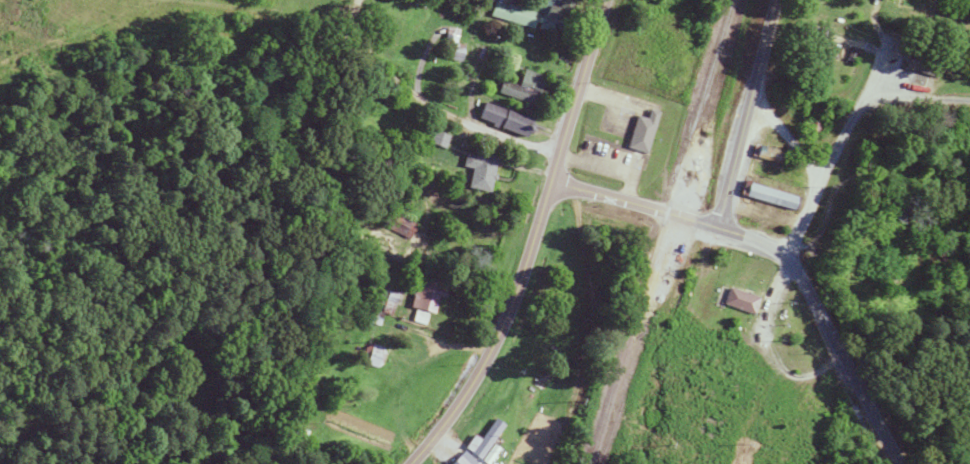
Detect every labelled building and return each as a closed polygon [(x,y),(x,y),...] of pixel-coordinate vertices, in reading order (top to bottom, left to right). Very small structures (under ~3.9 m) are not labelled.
[(488,19),(558,34),(565,2),(557,0),(540,0),(537,12),(492,2),(488,19)] [(464,46),(455,44),(459,31),(446,27),(438,57),(460,63),(464,46)] [(939,56),(905,48),(900,69),(933,78),(939,56)] [(500,80),(496,94),(538,108),(548,78),(522,69),(517,85),(500,80)] [(524,137),(530,119),(482,102),(475,120),(524,137)] [(635,115),(624,147),(644,154),(659,112),(649,109),(645,119),(635,115)] [(446,136),(430,131),(426,142),(441,148),(446,136)] [(779,165),(784,154),(757,143),(752,154),(779,165)] [(469,168),(466,189),(490,191),(493,157),(463,154),(462,168),(469,168)] [(801,197),(743,184),(740,197),(798,210),(801,197)] [(758,297),(727,287),(721,305),(751,315),(758,297)] [(712,343),(733,348),(735,338),(715,332),(712,343)] [(361,344),(356,363),(377,369),(382,349),(361,344)] [(509,428),(498,420),(482,440),(476,435),(467,448),(484,461),(509,428)]
